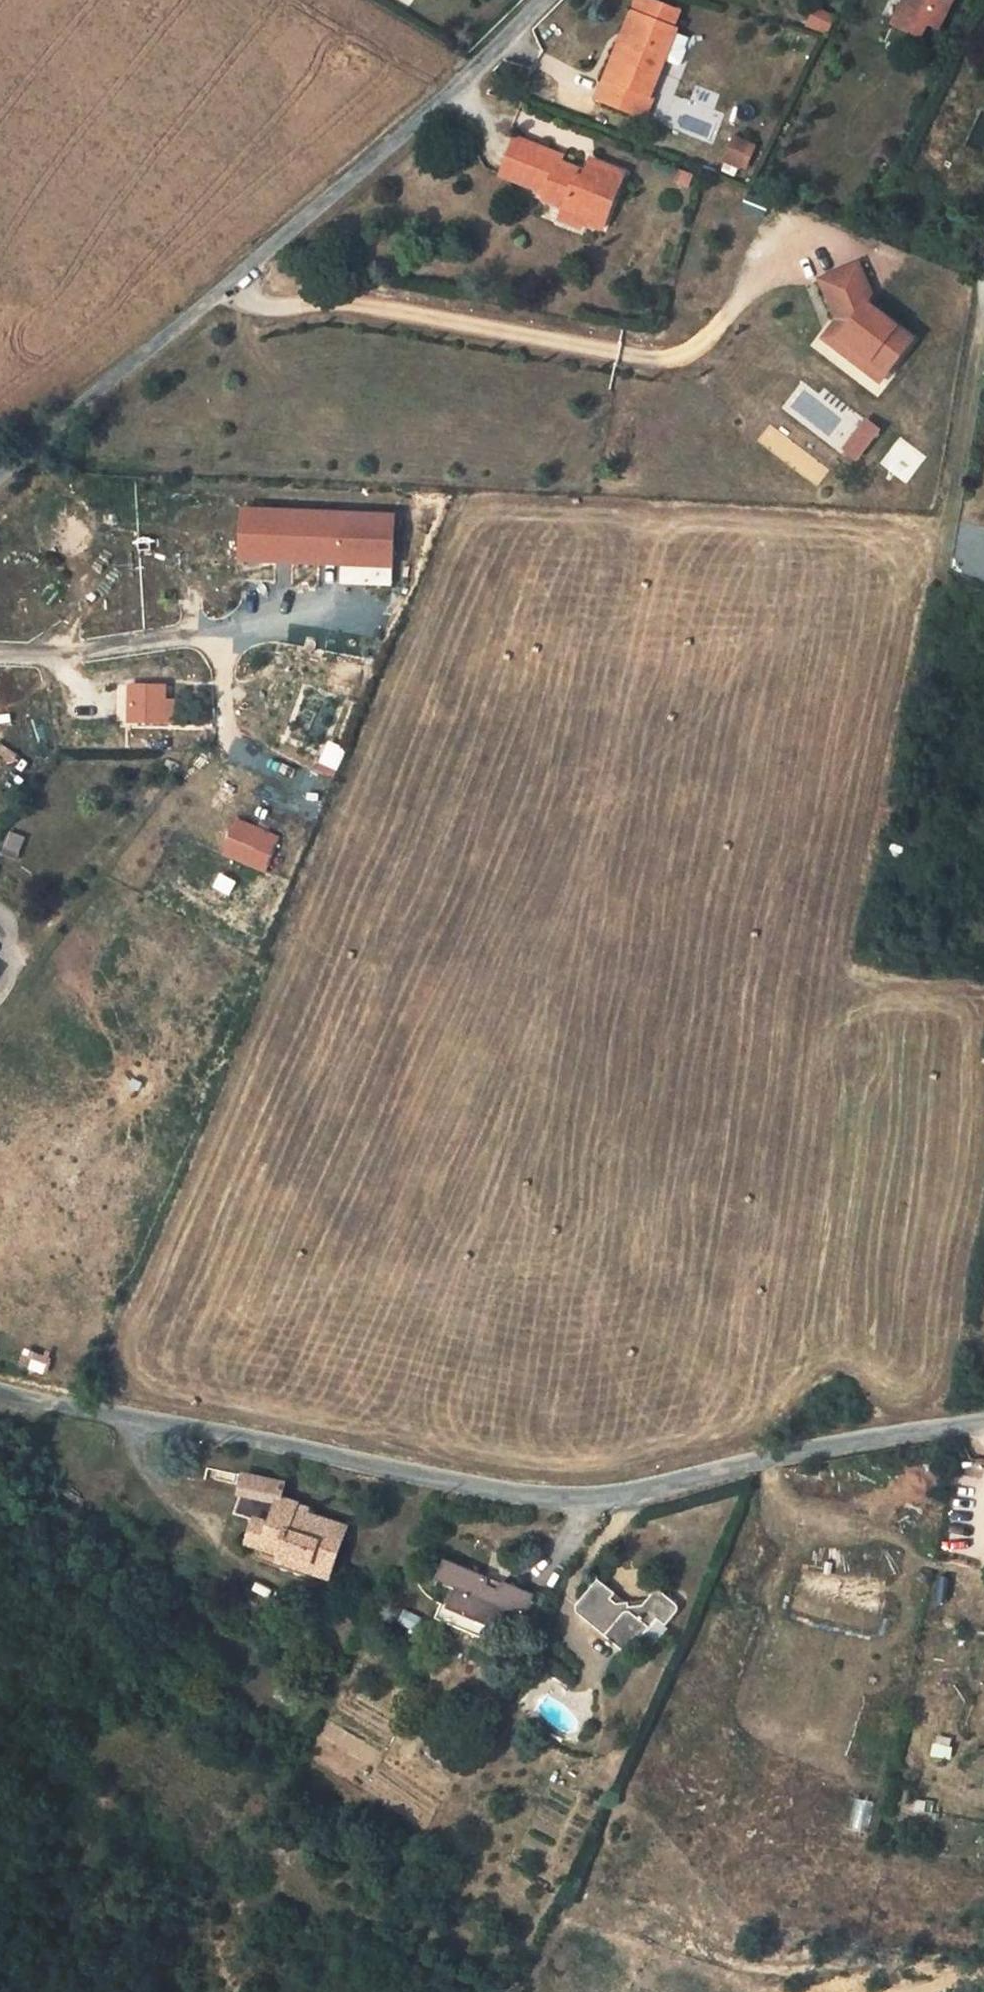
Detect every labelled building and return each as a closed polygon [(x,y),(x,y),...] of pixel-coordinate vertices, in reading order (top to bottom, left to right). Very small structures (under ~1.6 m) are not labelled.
[(605,77),(597,96),(646,116),(653,96),(650,95),(664,58),(678,64),(681,63),(686,48),(684,45),(687,36),(674,30),(676,27),(674,26),(681,9),(659,0),(636,0),(632,9),(639,12),(612,79),(605,77)] [(894,24),(922,38),(930,23),(942,28),(955,0),(906,0),(894,24)] [(639,12),(632,9),(605,77),(612,79),(639,12)] [(958,117),(966,101),(957,97),(950,113),(958,117)] [(741,162),(749,141),(733,135),(725,155),(741,162)] [(533,159),(538,146),(516,138),(511,150),(533,159)] [(584,220),(604,228),(626,173),(592,160),(587,172),(584,177),(577,175),(579,170),(561,162),(563,156),(538,146),(533,159),(511,150),(502,174),(546,193),(544,199),(564,208),(586,216),(584,220)] [(690,188),(695,174),(685,170),(679,184),(690,188)] [(586,216),(564,208),(561,218),(582,227),(584,220),(586,216)] [(887,232),(890,223),(880,219),(877,228),(887,232)] [(842,335),(888,371),(913,338),(868,303),(872,297),(858,263),(821,278),(838,318),(848,327),(842,335)] [(880,381),(888,371),(842,335),(848,327),(838,318),(824,337),(880,381)] [(394,585),(396,510),(240,506),(239,563),(341,565),(341,583),(394,585)] [(266,872),(280,833),(234,817),(220,856),(266,872)] [(216,1468),(214,1478),(243,1483),(242,1489),(235,1511),(256,1518),(272,1522),(279,1494),(282,1480),(216,1468)] [(299,1501),(279,1494),(272,1522),(256,1518),(249,1539),(262,1544),(261,1549),(264,1552),(274,1555),(278,1556),(276,1564),(306,1573),(308,1568),(329,1574),(347,1524),(309,1511),(303,1509),(302,1514),(295,1513),(299,1501)] [(311,1505),(299,1501),(295,1513),(302,1514),(303,1509),(309,1511),(311,1505)] [(437,1617),(441,1619),(465,1629),(493,1641),(506,1609),(525,1616),(534,1594),(505,1581),(498,1587),(489,1584),(489,1577),(445,1558),(437,1579),(455,1587),(448,1605),(441,1602),(437,1617)] [(677,1603),(658,1588),(645,1604),(631,1606),(630,1602),(620,1603),(612,1598),(617,1592),(600,1579),(579,1604),(578,1607),(578,1610),(580,1612),(623,1647),(626,1649),(629,1650),(632,1649),(635,1647),(658,1618),(667,1624),(678,1611),(678,1607),(677,1603)] [(417,1629),(423,1617),(406,1610),(401,1622),(417,1629)] [(462,1635),(465,1629),(441,1619),(439,1625),(462,1635)]
